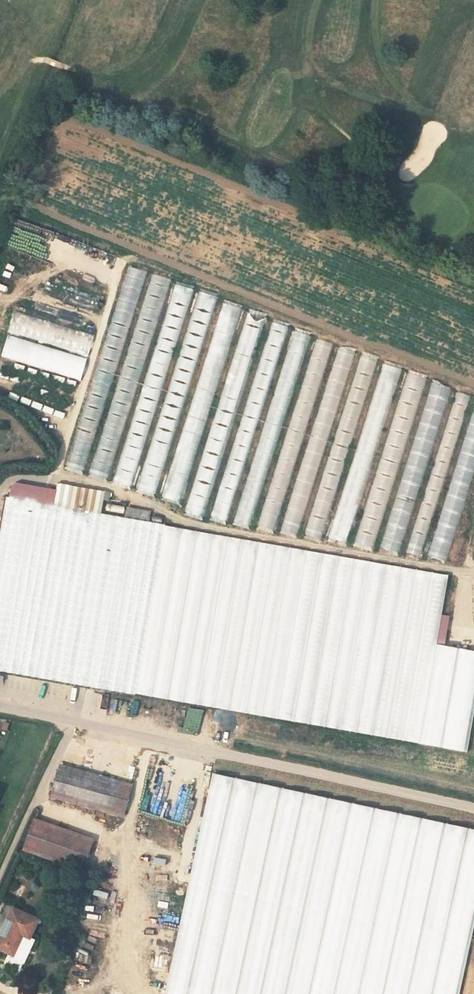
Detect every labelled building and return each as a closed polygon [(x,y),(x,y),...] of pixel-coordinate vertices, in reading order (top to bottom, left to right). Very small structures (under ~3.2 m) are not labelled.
[(123,262),(70,470),(113,481),(112,484),(136,490),(136,491),(161,498),(213,291),(196,287),(196,285),(171,279),(171,277),(147,271),(147,268),(123,262)] [(217,301),(166,501),(185,506),(184,513),(209,519),(262,312),(242,307),(217,301)] [(13,313),(2,360),(84,379),(95,332),(13,313)] [(229,522),(287,323),(270,318),(212,517),(229,522)] [(236,524),(253,528),(308,331),(292,326),(236,524)] [(259,528),(276,533),(332,340),(315,335),(259,528)] [(299,537),(354,347),(337,342),(282,532),(299,537)] [(360,350),(306,537),(322,541),(377,355),(360,350)] [(329,541),(348,546),(400,367),(381,361),(329,541)] [(403,368),(358,546),(378,551),(423,373),(403,368)] [(383,550),(403,555),(449,384),(429,378),(383,550)] [(32,393),(31,401),(43,403),(45,389),(36,388),(35,393),(32,393)] [(448,564),(473,470),(473,398),(472,397),(473,393),(454,388),(409,553),(425,557),(424,558),(448,564)] [(69,506),(78,508),(81,493),(104,497),(109,498),(111,492),(73,485),(69,506)] [(66,502),(67,497),(32,492),(33,489),(13,486),(12,494),(66,502)] [(81,493),(78,508),(101,512),(104,497),(81,493)] [(127,507),(126,514),(148,517),(149,511),(127,507)] [(473,912),(473,823),(212,776),(215,759),(187,754),(184,767),(209,771),(169,993),(459,993),(473,912)] [(62,761),(60,767),(114,785),(106,811),(123,816),(134,784),(62,761)] [(60,767),(52,793),(106,811),(114,785),(60,767)] [(158,814),(162,800),(155,798),(151,812),(158,814)] [(37,815),(25,845),(83,869),(95,839),(37,815)] [(181,867),(191,869),(196,843),(186,841),(181,867)] [(105,905),(109,892),(95,888),(91,900),(105,905)] [(12,906),(0,936),(0,946),(16,952),(15,954),(21,956),(37,915),(12,906)] [(88,965),(90,958),(74,952),(72,958),(88,965)]
